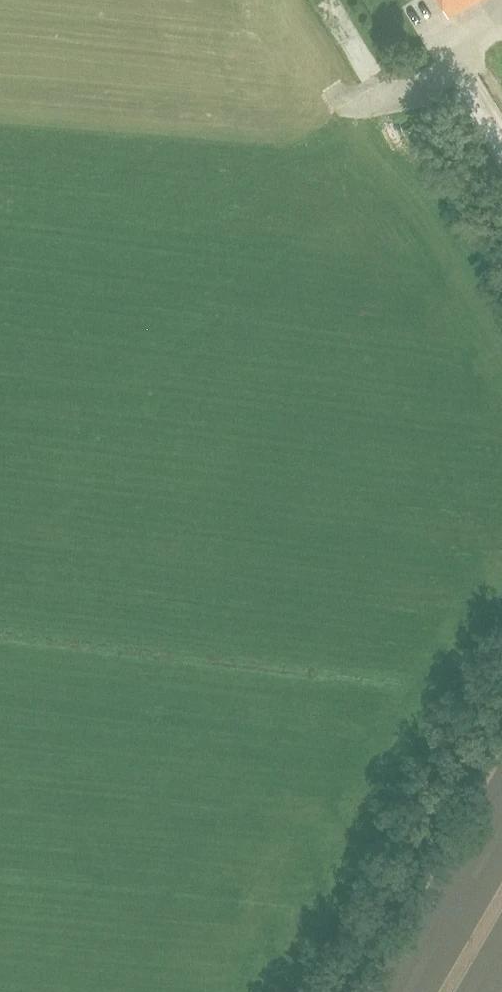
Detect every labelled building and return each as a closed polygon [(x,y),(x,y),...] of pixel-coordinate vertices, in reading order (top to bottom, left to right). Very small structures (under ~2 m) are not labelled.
[(476,0),(437,0),(447,17),(476,0)]
